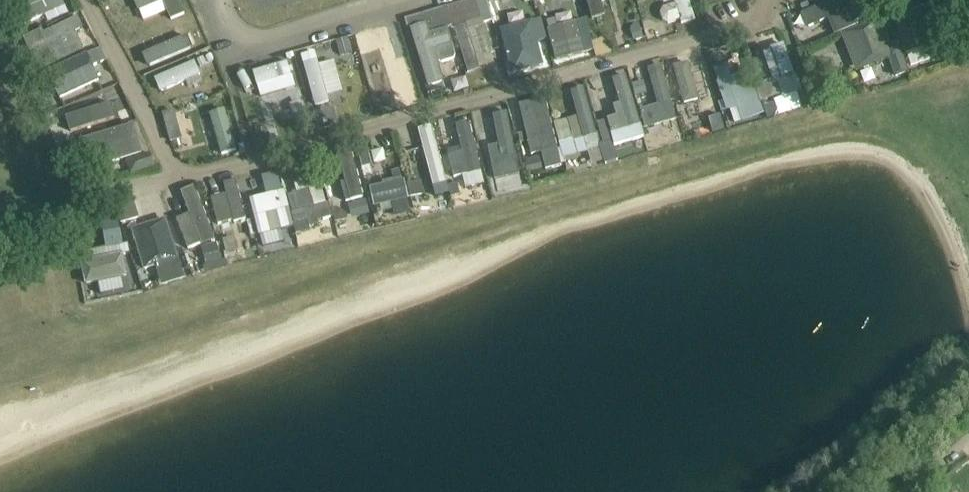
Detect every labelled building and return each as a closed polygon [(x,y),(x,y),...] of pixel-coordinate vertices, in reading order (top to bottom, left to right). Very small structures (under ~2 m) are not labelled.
[(67,6),(64,0),(20,0),(29,22),(67,6)] [(408,15),(426,86),(444,81),(439,60),(460,55),(464,70),(497,62),(486,20),(493,18),(488,0),(465,0),(408,15)] [(696,18),(691,0),(674,0),(675,3),(661,7),(666,26),(696,18)] [(865,16),(858,0),(829,0),(798,13),(809,39),(865,16)] [(144,32),(151,46),(164,40),(169,50),(203,35),(191,10),(144,32)] [(78,29),(84,27),(80,17),(33,33),(44,64),(85,50),(78,29)] [(844,36),(856,71),(890,59),(896,75),(911,69),(905,53),(928,44),(918,17),(891,27),(889,20),(844,36)] [(374,85),(399,79),(402,91),(414,88),(398,20),(359,30),(365,52),(370,51),(374,67),(370,68),(374,85)] [(716,70),(732,124),(766,114),(762,101),(800,91),(786,41),(763,48),(772,79),(749,86),(743,63),(716,70)] [(104,78),(98,65),(107,61),(100,47),(47,71),(60,98),(104,78)] [(310,110),(334,103),(321,59),(296,66),(310,110)] [(651,107),(672,101),(662,63),(648,66),(652,81),(645,82),(651,107)] [(301,132),(288,67),(257,73),(270,138),(301,132)] [(679,113),(681,124),(718,114),(707,70),(684,76),(692,110),(679,113)] [(614,144),(644,137),(628,72),(614,75),(614,78),(616,87),(614,115),(599,119),(598,135),(585,85),(572,89),(572,90),(578,115),(569,117),(574,139),(557,143),(545,95),(519,102),(531,151),(544,151),(548,167),(561,164),(562,156),(601,147),(605,161),(617,158),(614,144)] [(53,117),(59,138),(116,120),(110,100),(53,117)] [(461,145),(447,149),(454,176),(482,168),(468,115),(454,118),(461,145)] [(105,162),(139,153),(131,123),(97,133),(105,162)] [(435,123),(422,126),(432,193),(446,191),(435,123)] [(337,163),(354,217),(370,212),(353,158),(337,163)] [(249,207),(256,231),(276,226),(274,218),(289,214),(278,171),(261,175),(268,202),(249,207)] [(394,215),(411,210),(403,176),(370,184),(375,205),(391,202),(394,215)] [(218,224),(246,216),(236,178),(224,182),(226,191),(210,195),(218,224)] [(181,190),(189,213),(177,217),(188,249),(214,240),(196,185),(181,190)] [(310,220),(329,219),(327,188),(293,190),(296,237),(311,236),(310,220)] [(132,227),(145,268),(178,257),(165,216),(132,227)] [(120,229),(103,232),(106,246),(82,251),(88,282),(129,274),(120,229)] [(204,252),(206,269),(225,266),(222,249),(204,252)]
